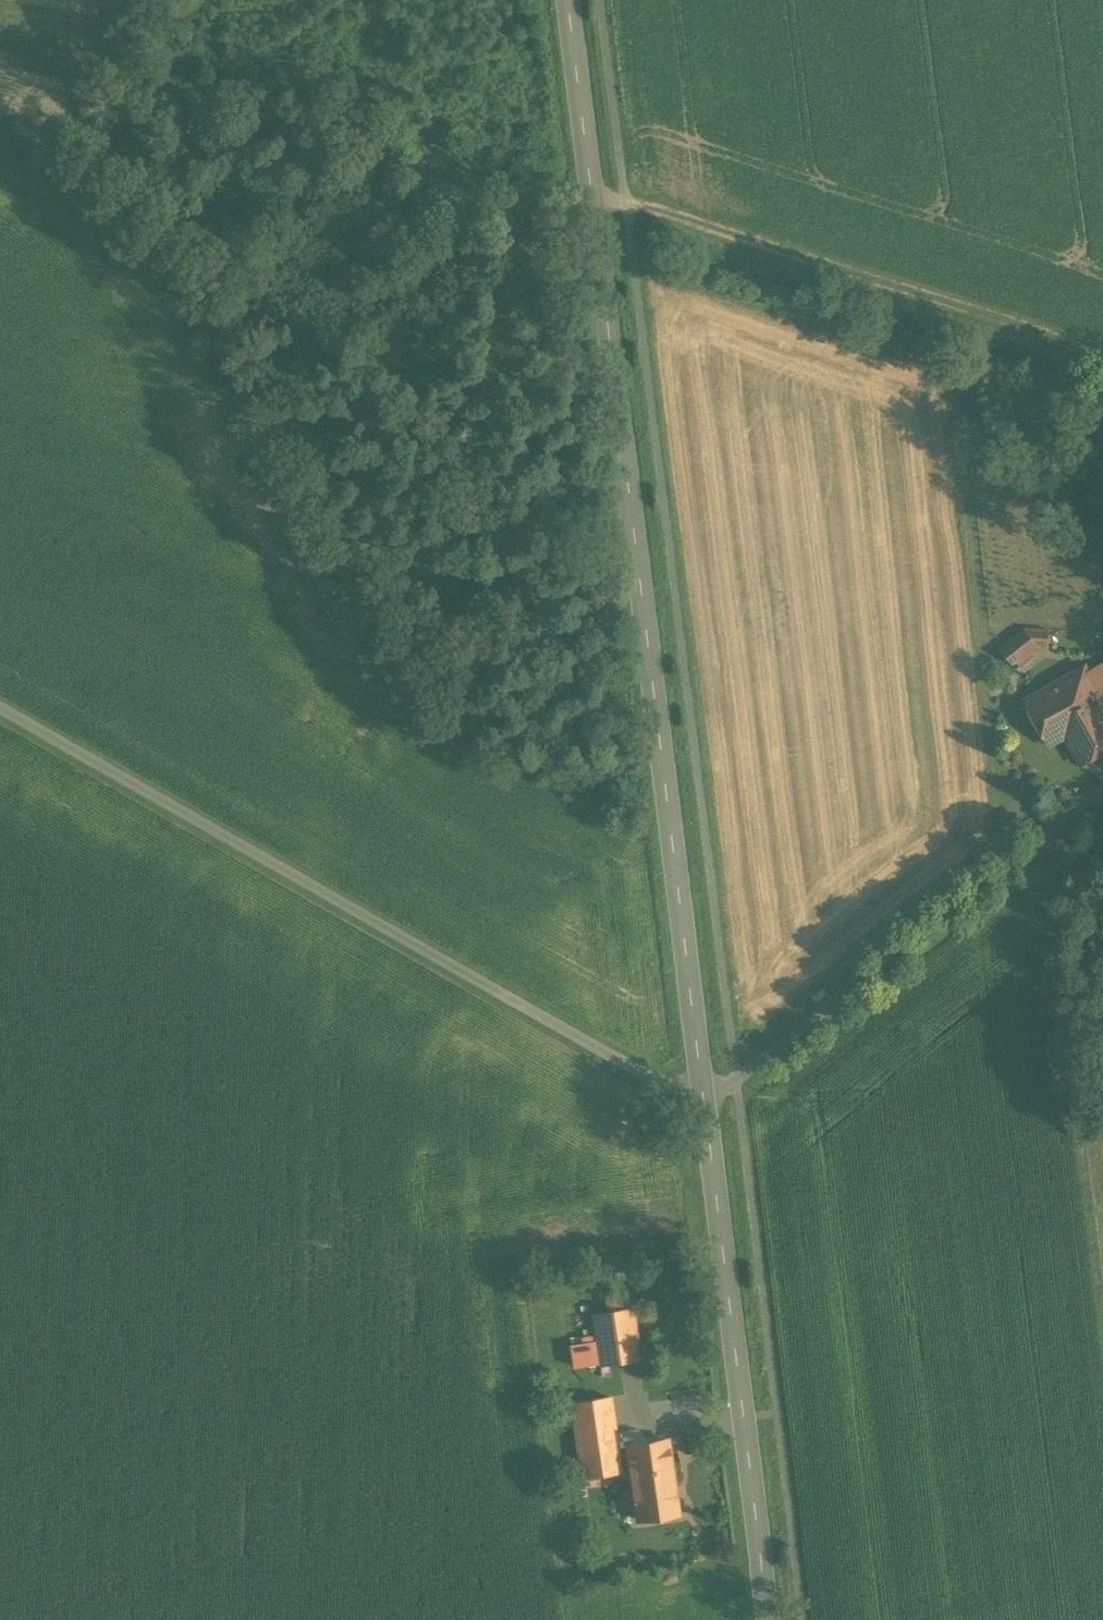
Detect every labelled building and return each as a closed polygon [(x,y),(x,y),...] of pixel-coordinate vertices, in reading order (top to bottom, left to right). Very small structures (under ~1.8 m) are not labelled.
[(1046,646),(1048,630),(1025,629),(1001,649),(1014,665),(1038,646),(1046,646)] [(1088,674),(1102,698),(1102,697),(1102,665),(1088,674)] [(1027,701),(1046,737),(1069,725),(1077,738),(1085,740),(1095,756),(1102,752),(1102,700),(1102,698),(1088,674),(1086,669),(1027,701)] [(634,1307),(591,1313),(598,1365),(641,1360),(634,1307)] [(610,1396),(571,1402),(582,1473),(626,1466),(635,1523),(680,1516),(668,1438),(618,1446),(610,1396)]
